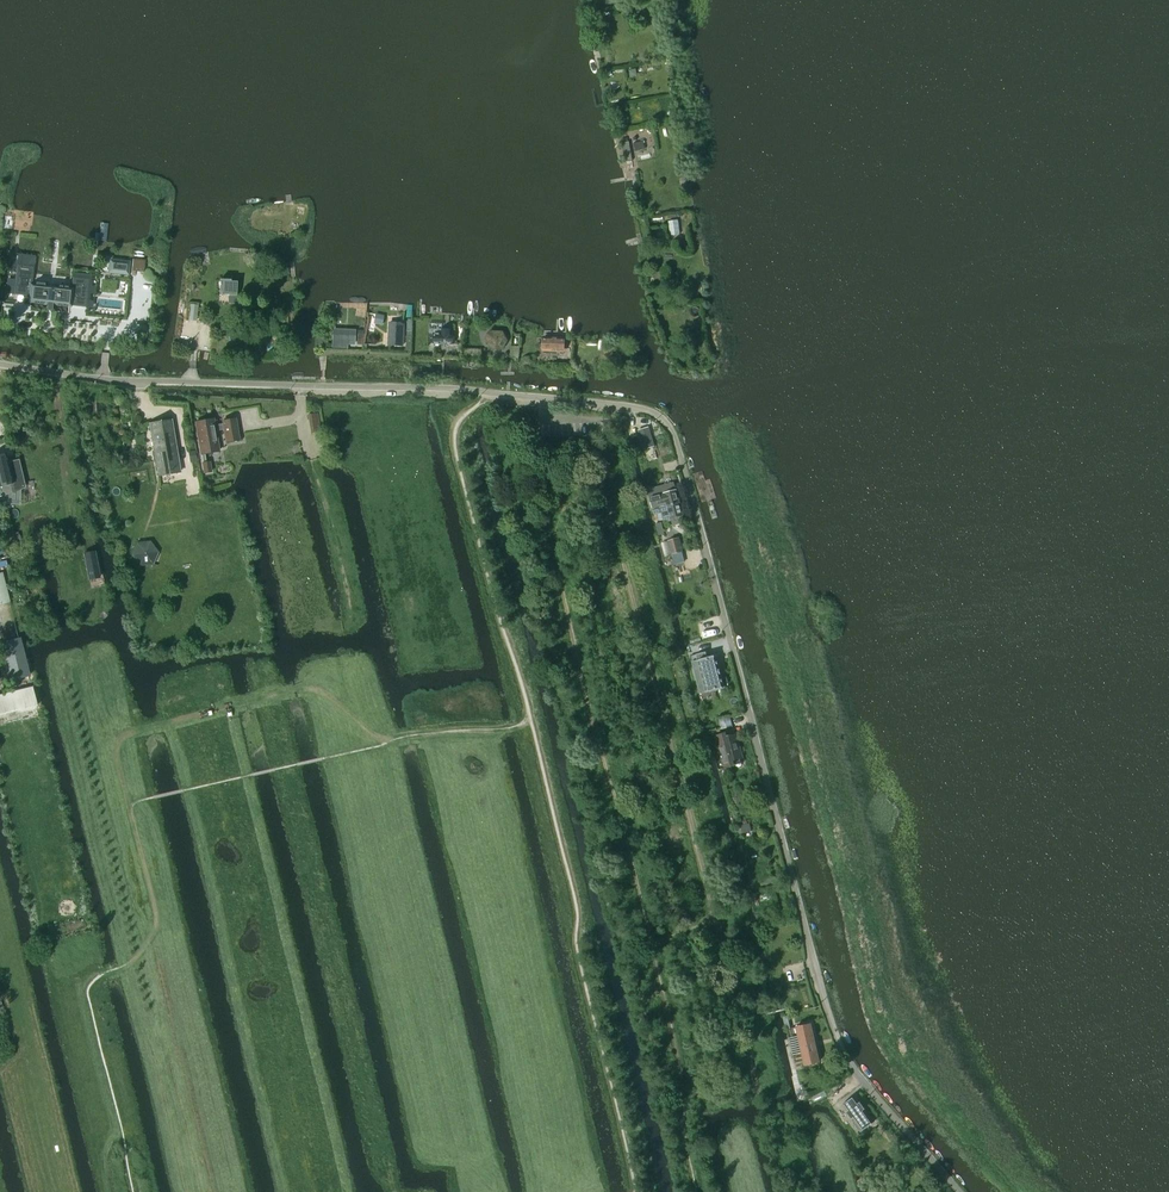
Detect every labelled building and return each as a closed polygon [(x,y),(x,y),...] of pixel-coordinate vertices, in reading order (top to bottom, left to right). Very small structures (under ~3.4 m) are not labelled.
[(664,18),(655,21),(657,30),(666,27),(664,18)] [(643,141),(633,143),(635,151),(645,148),(643,141)] [(625,162),(632,160),(628,142),(621,143),(625,162)] [(678,219),(668,220),(670,235),(680,234),(678,219)] [(110,259),(109,272),(128,274),(129,261),(110,259)] [(18,265),(15,294),(30,295),(30,300),(34,300),(33,304),(37,304),(38,301),(39,301),(39,304),(43,305),(43,302),(47,302),(46,306),(52,307),(53,303),(57,303),(56,306),(60,307),(61,303),(62,304),(62,307),(66,307),(66,304),(85,306),(88,279),(73,278),(72,289),(68,289),(68,286),(64,286),(64,288),(62,288),(62,286),(59,285),(58,288),(45,286),(45,283),(36,282),(35,285),(31,285),(33,267),(18,265)] [(236,295),(236,282),(230,282),(230,281),(219,280),(219,294),(236,295)] [(401,323),(389,322),(389,329),(388,344),(403,345),(404,324),(404,322),(401,322),(401,323)] [(444,345),(446,344),(453,344),(454,333),(452,333),(452,329),(441,329),(441,333),(433,333),(433,343),(441,343),(442,345),(444,345)] [(354,343),(354,331),(333,330),(332,346),(347,347),(347,343),(354,343)] [(502,348),(507,340),(502,332),(493,332),(488,340),(492,348),(502,348)] [(544,337),(544,349),(563,350),(563,338),(544,337)] [(311,432),(320,431),(318,412),(308,413),(311,432)] [(213,419),(196,422),(201,454),(203,463),(204,473),(211,472),(209,462),(206,462),(204,453),(219,451),(215,431),(224,429),(226,442),(239,440),(235,418),(223,421),(223,423),(214,425),(213,419)] [(171,420),(149,424),(158,475),(180,472),(171,420)] [(643,449),(653,446),(651,439),(648,427),(637,430),(643,449)] [(195,450),(188,451),(190,463),(197,462),(195,450)] [(3,504),(9,504),(8,500),(15,500),(15,491),(23,487),(17,461),(8,463),(6,453),(0,454),(0,493),(3,504)] [(661,485),(647,489),(649,496),(652,507),(659,505),(660,507),(660,508),(679,503),(674,482),(661,485)] [(660,507),(653,509),(654,514),(657,514),(659,520),(663,519),(663,520),(671,518),(673,526),(685,522),(679,503),(660,508),(660,507)] [(657,531),(658,535),(664,534),(663,529),(660,521),(655,523),(657,531)] [(679,537),(667,540),(668,541),(671,554),(674,565),(685,562),(682,551),(683,551),(679,537)] [(136,542),(131,555),(140,566),(153,564),(159,551),(150,540),(136,542)] [(92,580),(101,578),(96,550),(86,552),(92,580)] [(9,601),(2,573),(0,573),(0,604),(9,601)] [(1,642),(10,680),(29,675),(20,638),(1,642)] [(708,657),(706,651),(695,654),(697,660),(692,661),(700,694),(725,687),(716,655),(708,657)] [(37,705),(32,686),(0,694),(0,715),(37,705)] [(721,729),(732,727),(729,717),(718,720),(721,729)] [(717,744),(712,745),(719,769),(724,767),(734,765),(733,761),(742,758),(736,735),(726,737),(725,733),(715,736),(717,744)] [(748,824),(747,819),(743,820),(744,825),(741,826),(743,833),(752,830),(750,823),(748,824)] [(786,1029),(790,1028),(787,1014),(782,1015),(786,1029)] [(805,1065),(819,1062),(810,1023),(796,1027),(805,1065)] [(812,1097),(814,1102),(827,1095),(824,1090),(812,1097)] [(855,1095),(842,1105),(860,1131),(874,1121),(855,1095)]
